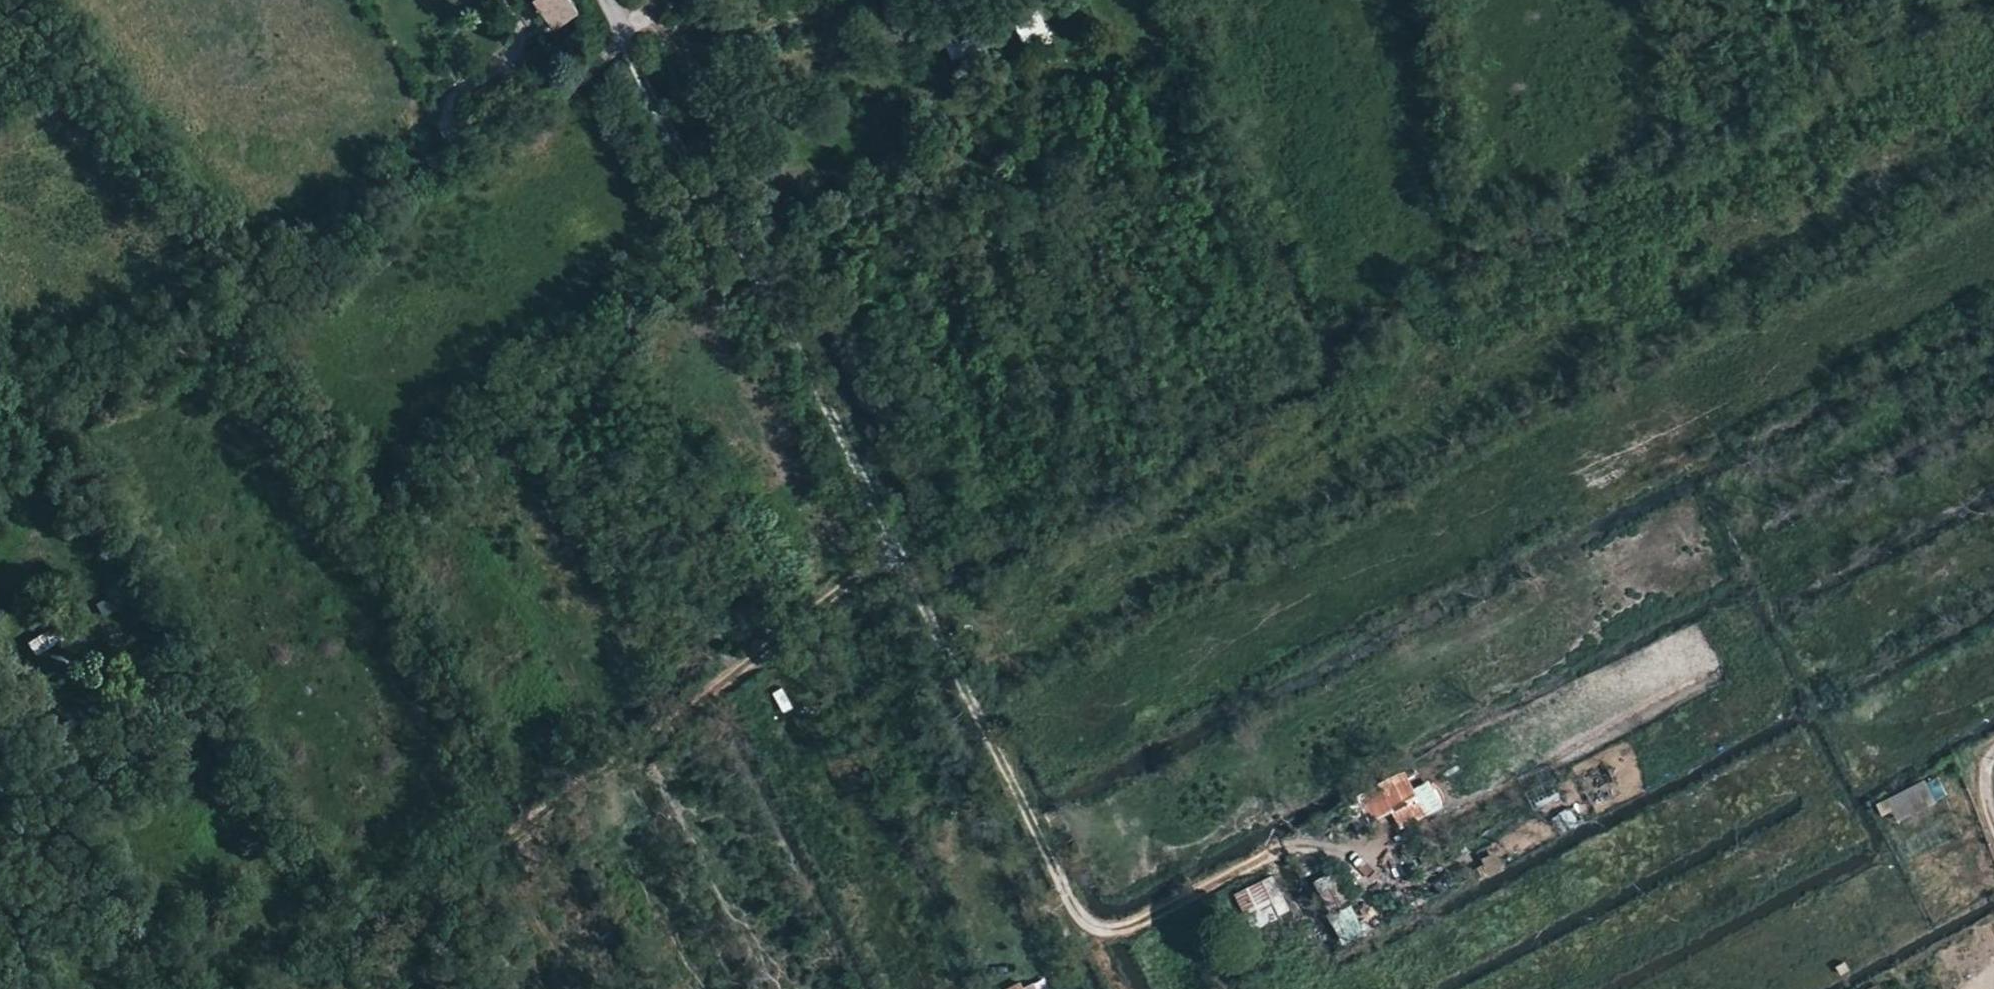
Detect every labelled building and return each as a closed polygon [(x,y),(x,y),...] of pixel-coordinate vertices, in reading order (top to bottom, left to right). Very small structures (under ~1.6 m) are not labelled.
[(533,1),(545,17),(566,0),(534,0),(533,1)] [(1025,52),(1052,44),(1043,11),(1016,19),(1025,52)] [(951,58),(992,47),(988,34),(948,45),(951,58)] [(113,595),(96,603),(103,618),(120,609),(113,595)] [(1373,821),(1393,813),(1400,828),(1445,809),(1432,780),(1414,788),(1407,772),(1360,792),(1373,821)] [(1883,816),(1894,812),(1898,820),(1948,798),(1938,776),(1877,802),(1883,816)] [(1569,808),(1555,817),(1566,833),(1580,824),(1569,808)] [(1477,859),(1483,878),(1505,871),(1498,852),(1477,859)] [(1229,893),(1241,916),(1245,913),(1268,902),(1257,879),(1229,893)] [(1268,902),(1245,913),(1251,926),(1273,914),(1268,902)] [(1355,907),(1332,917),(1344,943),(1367,933),(1355,907)] [(1018,978),(996,988),(1024,988),(1018,978)]
